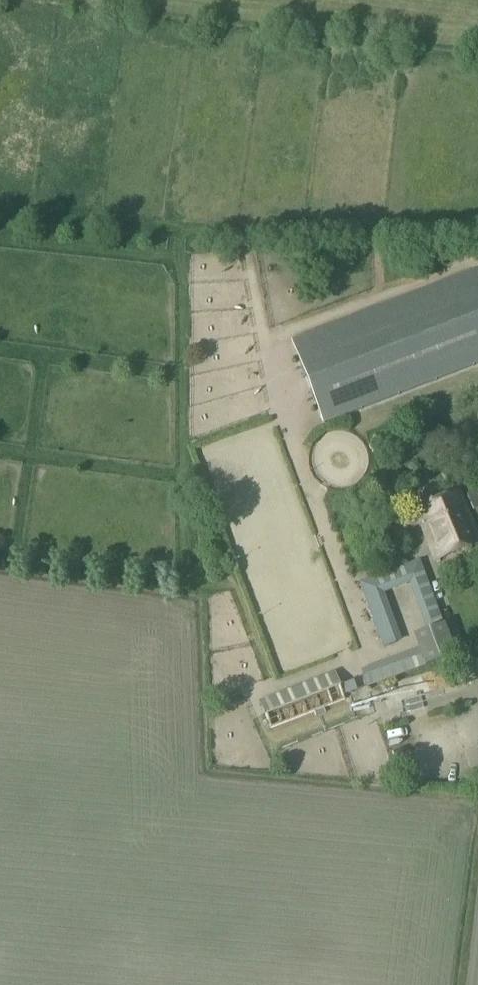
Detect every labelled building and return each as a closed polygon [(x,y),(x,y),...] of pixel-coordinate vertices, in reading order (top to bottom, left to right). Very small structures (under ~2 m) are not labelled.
[(291,345),(322,426),(477,366),(477,344),(454,282),(291,345)] [(415,511),(435,561),(477,543),(477,535),(461,492),(415,511)] [(419,562),(360,584),(383,648),(400,641),(381,590),(411,578),(429,628),(410,635),(417,654),(362,675),(367,687),(453,655),(419,562)] [(334,674),(260,703),(274,737),(348,708),(334,674)]
